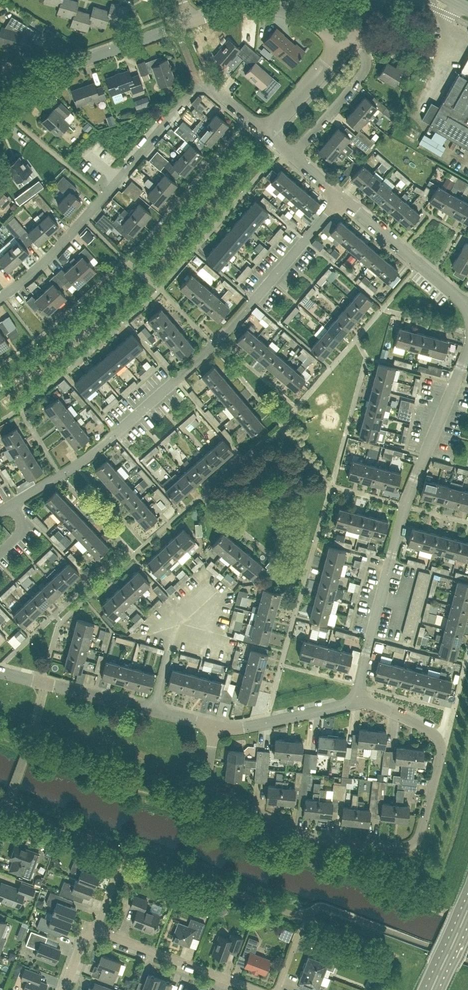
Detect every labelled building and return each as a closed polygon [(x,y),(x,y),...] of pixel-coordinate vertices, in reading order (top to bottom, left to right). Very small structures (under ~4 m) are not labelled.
[(73,18),(75,9),(76,9),(78,2),(72,0),(61,0),(60,5),(57,13),(73,18)] [(107,19),(122,24),(127,8),(112,3),(109,11),(107,19)] [(105,27),(107,19),(109,11),(93,6),(91,14),(88,22),(89,22),(105,27)] [(91,14),(76,9),(75,9),(73,18),(71,26),(87,30),(89,22),(88,22),(91,14)] [(13,17),(9,24),(15,27),(13,31),(1,27),(0,32),(0,42),(3,43),(3,45),(9,47),(9,45),(27,50),(31,37),(32,37),(36,31),(13,17)] [(282,34),(276,28),(263,43),(290,67),(304,51),(295,44),(293,47),(281,36),(282,34)] [(244,59),(252,50),(245,43),(239,49),(228,39),(214,56),(225,66),(236,53),(244,59)] [(260,57),(252,50),(244,59),(251,66),(244,74),(261,88),(271,77),(255,63),(260,57)] [(175,80),(167,58),(157,62),(155,58),(145,62),(144,60),(136,63),(141,75),(148,72),(148,71),(152,70),(158,87),(175,80)] [(411,68),(398,60),(394,66),(386,61),(378,74),(394,84),(398,77),(403,80),(411,68)] [(143,88),(138,74),(131,77),(128,70),(105,78),(111,95),(131,88),(132,92),(143,88)] [(444,97),(467,110),(467,79),(458,73),(444,97)] [(95,88),(93,82),(71,90),(76,105),(94,99),(95,102),(106,98),(101,86),(95,88)] [(201,98),(198,95),(191,103),(194,106),(201,98)] [(150,104),(148,96),(136,100),(139,108),(150,104)] [(444,97),(443,96),(440,100),(442,101),(439,106),(430,102),(421,119),(429,124),(428,126),(467,149),(467,110),(444,97)] [(364,97),(355,108),(368,119),(372,123),(376,119),(372,115),(373,114),(371,113),(376,107),(381,111),(386,107),(374,97),(370,102),(364,97)] [(69,111),(60,102),(53,109),(41,121),(48,128),(49,127),(58,135),(69,124),(68,123),(73,118),(73,115),(69,111)] [(191,111),(205,123),(218,135),(227,124),(216,114),(210,120),(205,117),(206,116),(201,112),(205,107),(199,102),(191,111)] [(368,119),(355,108),(345,119),(357,129),(362,123),(364,124),(368,119)] [(210,145),(218,135),(205,123),(201,127),(203,129),(198,134),(182,121),(178,126),(201,146),(205,141),(210,145)] [(92,127),(87,122),(82,127),(86,132),(92,127)] [(72,125),(63,135),(73,144),(82,134),(72,125)] [(201,146),(178,126),(174,131),(190,144),(185,150),(183,149),(180,153),(193,164),(202,154),(198,151),(201,146)] [(328,139),(341,150),(346,145),(344,144),(350,138),(338,128),(328,139)] [(360,130),(355,135),(371,148),(370,147),(373,142),(360,130)] [(434,138),(426,134),(421,144),(442,154),(449,141),(436,134),(434,138)] [(367,153),(371,148),(355,135),(352,139),(367,153)] [(341,150),(328,139),(318,150),(324,155),(330,161),(336,154),(342,159),(346,154),(341,150)] [(152,156),(164,165),(176,176),(180,171),(184,175),(193,164),(180,153),(176,157),(177,159),(172,164),(157,151),(152,156)] [(375,156),(381,162),(384,158),(378,153),(375,156)] [(160,170),(164,165),(152,156),(148,161),(160,170)] [(25,165),(19,157),(5,167),(16,181),(20,179),(23,183),(31,177),(28,173),(32,170),(27,163),(25,165)] [(391,164),(384,158),(381,162),(388,168),(391,164)] [(357,164),(353,160),(343,171),(347,175),(357,164)] [(99,181),(104,175),(93,164),(88,170),(99,181)] [(351,178),(361,186),(372,173),(362,165),(351,178)] [(440,167),(437,171),(444,176),(447,171),(440,167)] [(280,190),(290,178),(281,170),(277,173),(272,169),(265,176),(276,186),(273,190),(277,194),(280,190)] [(394,172),(401,178),(403,175),(397,169),(394,172)] [(447,177),(455,181),(457,177),(450,172),(447,177)] [(381,181),(372,173),(361,186),(370,194),(381,181)] [(150,180),(168,195),(176,184),(164,174),(159,180),(157,178),(154,183),(150,179),(150,180)] [(410,181),(403,175),(401,178),(408,184),(410,181)] [(76,188),(63,176),(55,185),(62,191),(53,200),(68,214),(80,201),(72,193),(76,188)] [(457,177),(455,181),(463,185),(465,181),(457,177)] [(300,186),(290,178),(280,190),(286,194),(281,200),(285,203),(300,186)] [(159,205),(168,195),(150,180),(146,183),(152,188),(147,194),(159,205)] [(127,186),(138,195),(142,190),(131,181),(127,186)] [(381,181),(370,194),(379,202),(391,189),(381,181)] [(429,200),(440,207),(449,192),(438,185),(429,200)] [(134,200),(138,195),(127,186),(123,190),(134,200)] [(295,212),(309,194),(300,186),(285,203),(286,203),(290,198),(295,203),(291,208),(295,212)] [(416,186),(414,189),(421,194),(423,190),(416,186)] [(424,190),(423,190),(421,194),(425,196),(430,188),(426,186),(424,190)] [(391,189),(379,202),(389,210),(400,197),(391,189)] [(51,208),(38,192),(33,197),(46,212),(51,208)] [(440,207),(451,213),(459,198),(449,192),(440,207)] [(389,210),(398,218),(410,205),(409,205),(413,200),(404,193),(400,197),(389,210)] [(309,194),(295,212),(299,206),(305,211),(301,216),(311,224),(319,215),(313,210),(319,203),(309,194)] [(267,205),(270,202),(264,196),(261,199),(267,205)] [(451,213),(461,219),(467,208),(467,203),(459,198),(451,213)] [(254,200),(246,210),(259,221),(268,211),(254,200)] [(277,208),(270,202),(267,205),(274,211),(277,208)] [(124,209),(142,224),(151,214),(139,204),(134,210),(132,208),(129,212),(124,208),(124,209)] [(410,205),(398,218),(408,227),(419,213),(410,205)] [(124,209),(120,213),(127,218),(121,224),(125,228),(121,232),(128,238),(132,234),(133,235),(142,224),(124,209)] [(238,219),(251,230),(259,221),(246,210),(238,219)] [(286,221),(289,218),(283,212),(280,216),(286,221)] [(36,222),(48,235),(58,226),(48,214),(42,220),(40,218),(36,222)] [(116,224),(103,214),(99,218),(111,229),(116,224)] [(14,217),(9,221),(21,235),(26,231),(14,217)] [(289,218),(286,221),(294,227),(296,224),(289,218)] [(230,228),(243,240),(251,230),(238,219),(230,228)] [(335,245),(350,229),(340,220),(336,225),(330,220),(322,230),(328,235),(330,232),(335,237),(331,241),(335,245)] [(5,225),(17,239),(21,235),(9,221),(5,225)] [(38,244),(48,235),(36,222),(32,225),(33,227),(27,232),(38,244)] [(82,224),(76,232),(80,235),(86,227),(82,224)] [(274,234),(278,237),(284,230),(280,227),(274,234)] [(235,249),(243,240),(230,228),(222,238),(235,249)] [(92,233),(87,229),(80,236),(85,240),(92,233)] [(359,237),(350,229),(335,245),(336,246),(340,241),(349,249),(359,237)] [(274,234),(268,241),(272,244),(278,237),(274,234)] [(349,249),(359,257),(369,245),(359,237),(349,249)] [(213,247),(227,259),(235,249),(222,238),(213,247)] [(311,243),(326,256),(329,253),(322,247),(324,245),(316,238),(311,243)] [(11,244),(6,248),(18,261),(29,252),(18,240),(12,245),(11,244)] [(459,253),(467,259),(467,243),(466,241),(459,253)] [(258,253),(261,256),(267,249),(260,242),(254,248),(259,252),(258,253)] [(369,245),(359,257),(368,265),(378,253),(369,245)] [(73,264),(86,279),(95,270),(88,262),(93,257),(84,247),(78,252),(82,256),(77,260),(74,256),(70,260),(73,264)] [(227,259),(213,247),(205,257),(219,268),(227,259)] [(6,248),(2,251),(4,253),(0,256),(0,261),(8,270),(18,261),(6,248)] [(329,253),(326,256),(333,262),(336,259),(335,257),(338,254),(332,249),(329,253)] [(258,253),(252,260),(255,262),(261,256),(258,253)] [(378,253),(368,265),(378,273),(388,262),(378,253)] [(459,253),(452,265),(465,273),(467,268),(467,259),(459,253)] [(68,259),(63,254),(58,259),(63,264),(68,259)] [(338,267),(345,273),(349,269),(348,269),(356,260),(352,257),(348,263),(346,261),(343,264),(342,263),(338,267)] [(107,259),(99,265),(103,270),(111,265),(107,259)] [(398,270),(388,262),(378,273),(388,282),(398,270)] [(219,275),(205,263),(202,266),(210,273),(204,278),(210,283),(215,277),(216,278),(219,275)] [(55,274),(64,283),(70,278),(77,287),(86,279),(73,264),(64,272),(61,268),(55,274)] [(242,271),(245,274),(251,267),(248,265),(242,271)] [(328,268),(322,275),(326,277),(331,271),(328,268)] [(356,275),(349,269),(345,273),(353,279),(356,275)] [(242,271),(236,278),(239,281),(245,274),(242,271)] [(5,284),(10,281),(4,272),(0,274),(0,278),(5,284)] [(53,283),(44,291),(57,305),(66,297),(58,289),(64,283),(55,274),(49,279),(53,283)] [(180,287),(189,295),(201,282),(191,274),(180,287)] [(319,285),(326,277),(322,275),(316,282),(319,285)] [(221,283),(228,288),(231,285),(224,280),(221,283)] [(358,283),(364,289),(367,286),(361,280),(358,283)] [(210,290),(201,282),(189,295),(199,303),(210,290)] [(367,286),(364,289),(371,295),(377,289),(371,283),(368,286),(367,286)] [(231,285),(228,288),(219,298),(208,311),(218,320),(229,306),(224,302),(232,292),(234,294),(237,290),(231,285)] [(311,287),(306,294),(309,297),(315,290),(311,287)] [(199,303),(208,311),(219,298),(210,290),(199,303)] [(360,290),(352,300),(363,310),(372,300),(360,290)] [(48,313),(57,305),(44,291),(35,299),(32,295),(25,301),(34,311),(40,305),(48,313)] [(303,304),(309,297),(306,294),(300,301),(303,304)] [(343,309),(355,320),(363,310),(352,300),(343,309)] [(290,313),(293,316),(299,309),(295,306),(290,313)] [(193,312),(199,321),(208,315),(202,307),(193,312)] [(268,323),(272,320),(256,307),(251,312),(260,319),(261,317),(268,323)] [(156,329),(169,318),(161,308),(148,319),(156,329)] [(343,309),(335,319),(347,329),(355,320),(343,309)] [(287,323),(293,316),(290,313),(284,320),(287,323)] [(164,339),(177,327),(169,318),(156,329),(164,339)] [(327,328),(339,339),(347,329),(335,319),(327,328)] [(9,344),(2,335),(9,331),(2,320),(0,321),(0,350),(9,344)] [(278,325),(272,320),(268,323),(275,329),(278,325)] [(164,339),(172,348),(185,337),(177,327),(164,339)] [(407,347),(411,330),(399,327),(395,344),(393,351),(405,354),(407,347)] [(237,340),(247,348),(257,337),(247,328),(237,340)] [(327,328),(319,338),(330,348),(339,339),(327,328)] [(138,333),(143,340),(147,337),(141,330),(138,333)] [(287,340),(291,336),(284,330),(280,334),(282,336),(278,340),(283,344),(287,340)] [(419,351),(423,334),(411,330),(407,347),(419,351)] [(122,341),(133,355),(143,347),(131,333),(122,341)] [(435,337),(423,334),(419,351),(431,354),(435,337)] [(291,336),(287,340),(294,346),(297,342),(291,336)] [(153,344),(147,337),(143,340),(149,347),(153,344)] [(185,337),(172,348),(180,358),(193,346),(185,337)] [(247,348),(256,357),(266,345),(257,337),(247,348)] [(448,340),(435,337),(431,354),(443,357),(448,340)] [(322,358),(330,348),(319,338),(310,348),(322,358)] [(112,349),(124,363),(133,355),(122,341),(112,349)] [(266,345),(256,357),(266,365),(276,353),(266,345)] [(299,350),(306,356),(310,353),(303,347),(299,350)] [(103,358),(114,371),(124,363),(112,349),(103,358)] [(159,358),(163,356),(157,349),(154,352),(159,358)] [(285,361),(276,353),(266,365),(275,373),(285,361)] [(310,353),(306,356),(313,362),(316,358),(310,353)] [(163,356),(159,358),(165,366),(169,363),(163,356)] [(105,379),(114,371),(103,358),(93,366),(105,379)] [(295,370),(285,361),(275,373),(285,381),(295,370)] [(146,369),(149,373),(155,367),(152,363),(146,369)] [(375,375),(392,380),(395,367),(378,363),(375,375)] [(285,381),(295,390),(305,378),(300,374),(305,368),(300,364),(295,370),(285,381)] [(426,372),(440,376),(442,368),(428,364),(428,367),(426,372)] [(84,374),(95,387),(105,379),(93,366),(84,374)] [(210,385),(222,375),(214,366),(202,376),(210,385)] [(146,369),(139,376),(142,379),(149,373),(146,369)] [(86,395),(95,387),(84,374),(74,382),(86,395)] [(230,385),(222,375),(210,385),(218,395),(230,385)] [(372,387),(389,392),(392,380),(375,375),(372,387)] [(127,386),(130,389),(137,383),(134,380),(127,386)] [(218,395),(226,405),(238,395),(230,385),(218,395)] [(127,386),(120,392),(123,395),(130,389),(127,386)] [(372,387),(368,399),(385,404),(389,392),(372,387)] [(76,399),(80,396),(74,389),(70,392),(76,399)] [(194,399),(198,396),(192,389),(188,393),(194,399)] [(238,395),(226,405),(235,414),(246,404),(238,395)] [(80,396),(76,399),(82,406),(86,403),(80,396)] [(109,402),(112,406),(119,400),(116,396),(109,402)] [(203,403),(198,396),(194,399),(200,406),(203,403)] [(44,407),(52,418),(66,407),(58,397),(44,407)] [(385,404),(368,399),(365,411),(382,416),(384,409),(389,411),(390,405),(385,404)] [(399,407),(412,411),(414,402),(401,399),(399,407)] [(109,402),(102,408),(105,412),(112,406),(109,402)] [(235,414),(243,424),(255,414),(246,404),(235,414)] [(52,418),(59,427),(73,417),(66,407),(52,418)] [(412,411),(399,407),(397,417),(410,420),(412,411)] [(92,417),(96,414),(90,408),(87,411),(92,417)] [(204,412),(210,418),(213,415),(208,409),(204,412)] [(382,416),(365,411),(362,423),(379,428),(380,422),(387,423),(388,418),(382,416)] [(193,412),(187,418),(190,421),(196,416),(193,412)] [(102,421),(96,414),(92,417),(99,425),(102,421)] [(263,424),(255,414),(243,424),(251,434),(263,424)] [(220,422),(213,415),(210,418),(216,426),(220,422)] [(73,417),(59,427),(67,437),(81,427),(73,417)] [(183,427),(190,421),(187,418),(180,424),(183,427)] [(6,422),(0,426),(0,429),(3,434),(11,429),(6,422)] [(379,428),(362,423),(359,435),(380,441),(383,429),(379,428)] [(1,436),(8,447),(22,438),(16,427),(1,436)] [(89,437),(81,427),(67,437),(75,447),(89,437)] [(221,431),(227,437),(230,434),(224,428),(221,431)] [(174,429),(168,435),(171,438),(177,432),(174,429)] [(230,434),(227,437),(233,444),(236,441),(230,434)] [(171,438),(168,435),(161,441),(164,444),(171,438)] [(14,457),(29,448),(22,438),(8,447),(14,457)] [(213,447),(223,459),(233,450),(222,439),(213,447)] [(155,445),(149,451),(152,455),(159,449),(155,445)] [(213,447),(203,456),(213,467),(223,459),(213,447)] [(29,448),(14,457),(21,468),(36,459),(29,448)] [(127,459),(130,456),(124,449),(121,452),(127,459)] [(152,455),(149,451),(142,458),(145,461),(152,455)] [(130,456),(127,459),(133,466),(136,463),(130,456)] [(204,476),(213,467),(203,456),(194,464),(204,476)] [(42,469),(36,459),(21,468),(28,479),(42,469)] [(95,470),(104,479),(115,469),(107,460),(95,470)] [(347,477),(360,480),(364,463),(352,460),(347,477)] [(364,463),(360,480),(372,483),(376,466),(364,463)] [(180,468),(194,484),(204,476),(194,464),(188,468),(185,464),(180,468)] [(372,483),(384,486),(388,469),(376,466),(372,483)] [(6,477),(10,475),(5,467),(1,470),(6,477)] [(143,478),(147,475),(141,468),(138,471),(143,478)] [(171,476),(185,492),(194,484),(180,468),(184,473),(178,477),(175,473),(171,476)] [(104,479),(112,489),(124,479),(115,469),(104,479)] [(388,469),(384,486),(396,490),(400,473),(388,469)] [(420,496),(433,500),(437,483),(431,481),(432,475),(426,474),(420,496)] [(15,483),(10,475),(6,477),(11,485),(15,483)] [(147,475),(143,478),(149,485),(153,482),(147,475)] [(185,492),(171,476),(171,477),(174,481),(165,489),(175,501),(185,492)] [(112,489),(120,498),(132,488),(124,479),(112,489)] [(437,483),(433,500),(445,503),(449,486),(437,483)] [(449,486),(445,503),(457,506),(461,489),(449,486)] [(160,497),(164,494),(158,487),(150,494),(155,500),(160,497)] [(132,488),(120,498),(128,508),(140,498),(132,488)] [(457,506),(467,509),(467,491),(461,489),(457,506)] [(44,501),(53,511),(65,500),(56,491),(44,501)] [(164,494),(160,497),(166,504),(169,501),(164,494)] [(128,508),(137,517),(148,507),(140,498),(128,508)] [(165,505),(160,499),(156,502),(161,508),(165,505)] [(53,511),(62,520),(73,509),(65,500),(53,511)] [(173,506),(165,513),(171,519),(178,512),(173,506)] [(157,517),(148,507),(137,517),(145,527),(157,517)] [(334,524),(347,528),(351,511),(339,507),(334,524)] [(82,518),(73,509),(62,520),(71,529),(82,518)] [(347,528),(359,531),(363,514),(351,511),(347,528)] [(375,517),(363,514),(359,531),(371,534),(375,517)] [(42,521),(36,515),(32,518),(38,525),(42,521)] [(375,517),(371,534),(383,537),(388,520),(375,517)] [(71,529),(79,538),(91,527),(82,518),(71,529)] [(42,521),(38,525),(45,531),(48,528),(42,521)] [(7,537),(11,534),(3,525),(0,527),(0,530),(7,537)] [(99,537),(91,527),(79,538),(88,547),(99,537)] [(408,544),(420,547),(424,530),(412,527),(408,544)] [(174,537),(186,549),(195,541),(183,528),(174,537)] [(424,530),(420,547),(432,550),(436,533),(424,530)] [(212,546),(222,554),(233,540),(223,532),(212,546)] [(50,536),(56,543),(59,540),(53,533),(50,536)] [(448,537),(436,533),(432,550),(444,554),(448,537)] [(99,537),(88,547),(97,557),(108,546),(99,537)] [(177,558),(186,549),(174,537),(165,545),(177,558)] [(460,540),(448,537),(444,554),(456,557),(460,540)] [(59,540),(56,543),(62,550),(65,547),(59,540)] [(231,562),(242,548),(233,540),(222,554),(231,562)] [(467,560),(467,559),(467,542),(460,540),(456,557),(467,560)] [(168,566),(177,558),(165,545),(156,553),(168,566)] [(325,558),(342,562),(346,550),(329,546),(325,558)] [(50,548),(44,554),(47,558),(53,552),(50,548)] [(231,562),(241,569),(252,556),(242,548),(231,562)] [(73,561),(76,558),(70,552),(67,555),(73,561)] [(153,569),(149,572),(155,578),(164,570),(168,574),(172,570),(168,566),(156,553),(146,562),(153,569)] [(47,558),(44,554),(37,561),(40,564),(47,558)] [(194,558),(197,562),(200,565),(204,562),(197,555),(194,558)] [(262,564),(252,556),(241,569),(251,577),(262,564)] [(83,565),(76,558),(73,561),(79,568),(83,565)] [(342,562),(325,558),(322,570),(339,574),(342,562)] [(209,569),(211,566),(214,562),(211,560),(206,567),(209,569)] [(68,562),(59,571),(70,582),(79,573),(68,562)] [(194,571),(200,565),(197,562),(191,568),(194,571)] [(32,566),(25,572),(28,575),(35,569),(32,566)] [(211,566),(209,569),(218,577),(221,574),(211,566)] [(138,570),(128,579),(141,592),(153,580),(147,574),(144,577),(138,570)] [(339,574),(322,570),(319,582),(336,586),(339,574)] [(418,570),(417,575),(428,578),(430,573),(418,570)] [(59,571),(50,579),(61,591),(70,582),(59,571)] [(22,581),(28,575),(25,572),(19,578),(22,581)] [(228,585),(234,577),(227,572),(221,579),(228,585)] [(186,573),(179,579),(182,582),(189,576),(186,573)] [(417,575),(416,581),(427,584),(428,578),(417,575)] [(234,577),(228,585),(231,588),(237,580),(234,577)] [(451,587),(453,579),(447,578),(445,586),(451,587)] [(41,588),(51,599),(61,591),(50,579),(41,588)] [(119,587),(131,600),(141,592),(128,579),(119,587)] [(175,588),(182,582),(179,579),(173,585),(175,588)] [(467,596),(467,583),(457,580),(454,592),(467,596)] [(416,581),(414,586),(425,589),(427,584),(416,581)] [(316,594),(333,598),(336,586),(319,582),(316,594)] [(7,589),(10,592),(17,586),(14,583),(7,589)] [(168,596),(157,585),(153,589),(163,600),(168,596)] [(414,586),(413,591),(424,594),(425,589),(414,586)] [(110,596),(127,613),(122,609),(127,604),(129,606),(132,607),(135,604),(131,600),(119,587),(110,596)] [(41,588),(32,597),(42,608),(51,599),(41,588)] [(263,588),(260,600),(277,605),(280,592),(263,588)] [(4,598),(10,592),(7,589),(1,595),(4,598)] [(413,591),(411,596),(423,599),(424,594),(413,591)] [(451,604),(467,609),(467,608),(467,596),(454,592),(451,604)] [(312,606),(329,610),(333,598),(316,594),(312,606)] [(123,617),(127,613),(110,596),(101,605),(113,618),(118,613),(123,617)] [(411,596),(410,601),(421,604),(423,599),(411,596)] [(33,617),(42,608),(32,597),(22,605),(33,617)] [(159,598),(152,605),(155,608),(162,602),(159,598)] [(273,616),(277,605),(260,600),(258,606),(253,605),(252,610),(273,616)] [(410,601),(409,607),(420,610),(421,604),(410,601)] [(451,604),(448,616),(465,621),(467,609),(451,604)] [(24,626),(33,617),(22,605),(13,614),(24,626)] [(155,608),(152,605),(146,611),(149,614),(155,608)] [(329,610),(312,606),(309,618),(326,623),(329,610)] [(409,607),(407,612),(419,615),(420,610),(409,607)] [(270,628),(273,616),(252,610),(252,611),(257,612),(255,618),(250,617),(248,623),(253,624),(270,628)] [(428,611),(424,610),(422,619),(426,620),(426,619),(429,620),(431,612),(428,611)] [(4,618),(6,620),(10,617),(3,611),(0,614),(1,615),(0,616),(0,622),(4,618)] [(111,617),(106,611),(101,615),(107,622),(111,617)] [(134,622),(138,625),(144,619),(137,612),(131,618),(134,622)] [(407,612),(406,617),(417,620),(419,615),(407,612)] [(465,621),(448,616),(445,628),(461,633),(465,621)] [(406,617),(404,622),(416,625),(417,620),(406,617)] [(74,631),(91,635),(94,623),(77,618),(74,631)] [(138,625),(134,622),(128,628),(131,632),(138,625)] [(404,622),(403,627),(414,630),(416,625),(404,622)] [(267,641),(270,628),(253,624),(250,635),(244,633),(243,639),(259,643),(260,639),(267,641)] [(413,636),(414,630),(403,627),(402,633),(413,636)] [(19,628),(14,633),(21,641),(26,636),(19,628)] [(458,645),(461,633),(445,628),(443,635),(437,633),(435,639),(458,645)] [(70,642),(87,647),(91,635),(74,631),(70,642)] [(422,635),(418,634),(414,646),(419,647),(421,641),(427,642),(428,637),(422,636),(422,635)] [(299,656),(311,660),(316,643),(303,639),(299,656)] [(458,645),(435,639),(441,641),(438,653),(455,657),(458,645)] [(87,647),(70,642),(67,654),(84,659),(87,647)] [(323,663),(327,646),(316,643),(311,660),(323,663)] [(335,666),(339,649),(327,646),(323,663),(335,666)] [(339,649),(335,666),(347,669),(349,661),(356,663),(360,650),(353,648),(351,652),(339,649)] [(251,649),(247,661),(264,665),(267,653),(251,649)] [(84,659),(67,654),(64,667),(81,671),(84,659)] [(374,677),(386,680),(391,663),(379,660),(380,656),(375,655),(373,664),(377,665),(374,677)] [(101,677),(113,680),(118,663),(106,660),(101,677)] [(264,665),(247,661),(244,673),(261,677),(264,665)] [(113,680),(125,683),(130,667),(118,663),(113,680)] [(386,680),(398,683),(403,666),(391,663),(386,680)] [(403,666),(398,683),(410,687),(415,670),(416,666),(416,665),(415,669),(403,666)] [(410,687),(422,690),(427,673),(421,671),(422,667),(416,666),(415,670),(410,687)] [(142,670),(130,667),(125,683),(137,687),(142,670)] [(180,689),(185,672),(172,668),(168,685),(180,689)] [(142,670),(137,687),(150,690),(154,673),(142,670)] [(192,692),(197,675),(185,672),(180,689),(192,692)] [(261,677),(244,673),(241,685),(258,689),(261,677)] [(422,690),(434,693),(439,676),(427,673),(422,690)] [(192,692),(204,695),(209,678),(197,675),(192,692)] [(451,679),(439,676),(434,693),(447,696),(451,679)] [(223,690),(225,683),(221,682),(209,678),(204,695),(216,698),(230,702),(231,695),(227,691),(223,690)] [(254,702),(258,689),(241,685),(237,697),(254,702)] [(370,748),(373,730),(359,728),(357,744),(364,745),(364,747),(370,748)] [(373,730),(370,748),(369,757),(376,758),(377,746),(384,747),(386,731),(373,730)] [(324,753),(330,754),(332,736),(319,735),(317,751),(324,751),(324,753)] [(336,760),(337,755),(337,753),(344,754),(346,738),(332,736),(330,754),(330,759),(336,760)] [(286,762),(288,740),(275,739),(273,754),(280,755),(280,762),(286,762)] [(288,740),(286,762),(293,763),(293,756),(300,757),(302,742),(288,740)] [(388,765),(388,766),(395,767),(395,762),(401,762),(400,775),(393,774),(392,782),(397,782),(401,783),(402,776),(406,777),(410,747),(396,745),(395,751),(390,750),(390,751),(388,763),(388,765)] [(351,746),(350,757),(349,760),(350,761),(356,761),(357,747),(351,746)] [(401,783),(416,784),(417,778),(413,777),(414,763),(421,764),(423,749),(410,747),(406,777),(402,776),(401,783)] [(255,767),(261,767),(263,751),(257,750),(255,760),(243,759),(244,752),(228,750),(226,764),(250,766),(255,767)] [(349,760),(350,757),(344,757),(342,775),(348,776),(350,761),(349,760)] [(249,772),(250,766),(226,764),(225,777),(226,777),(226,779),(227,780),(231,781),(232,779),(232,778),(241,779),(241,772),(243,772),(243,771),(249,772)] [(276,772),(275,785),(268,785),(266,800),(279,802),(282,780),(283,773),(276,772)] [(308,773),(302,772),(300,794),(306,795),(308,773)] [(370,807),(375,807),(378,780),(364,779),(364,783),(368,783),(368,786),(372,786),(370,807)] [(282,780),(279,802),(293,803),(295,787),(288,787),(288,784),(287,784),(287,780),(282,780)] [(378,780),(375,807),(380,808),(381,801),(383,801),(385,781),(378,780)] [(416,784),(401,783),(397,782),(395,801),(393,819),(407,820),(409,805),(401,804),(403,789),(415,790),(416,784)] [(319,788),(319,792),(316,815),(330,816),(332,801),(325,800),(326,793),(324,793),(324,789),(319,788)] [(303,813),(316,815),(319,792),(313,791),(312,798),(305,797),(303,813)] [(354,823),(357,800),(358,794),(352,793),(351,805),(350,805),(349,807),(343,806),(341,822),(354,823)] [(357,800),(354,823),(368,825),(370,809),(362,808),(363,801),(357,800)] [(395,801),(388,801),(388,803),(382,802),(380,817),(393,819),(395,801)] [(34,851),(15,844),(10,858),(13,859),(9,870),(21,874),(25,864),(28,865),(34,851)] [(76,878),(94,886),(99,874),(85,869),(88,863),(74,858),(70,870),(80,874),(78,879),(76,878)] [(94,886),(76,878),(73,884),(64,880),(59,892),(72,897),(75,891),(88,896),(92,885),(94,886)] [(21,882),(18,888),(1,882),(0,884),(0,899),(18,906),(23,894),(30,897),(34,887),(21,882)] [(52,912),(71,919),(76,907),(61,902),(63,896),(50,891),(46,902),(55,906),(52,912)] [(147,900),(134,895),(130,906),(137,909),(132,922),(144,927),(143,928),(152,931),(156,923),(155,923),(158,914),(144,909),(147,900)] [(71,919),(52,912),(50,919),(41,915),(36,927),(50,932),(52,926),(66,932),(71,919)] [(205,923),(190,917),(187,926),(178,922),(173,935),(176,940),(189,945),(193,932),(200,935),(205,923)] [(47,936),(31,930),(25,944),(37,948),(35,955),(55,963),(60,949),(44,943),(47,936)] [(216,943),(212,954),(226,959),(230,947),(237,950),(242,937),(231,933),(229,939),(219,935),(218,937),(213,935),(211,941),(216,943)] [(254,953),(256,948),(259,940),(249,936),(241,958),(247,960),(244,966),(264,973),(270,959),(254,953)] [(303,967),(322,975),(325,967),(333,970),(338,958),(321,952),(318,959),(308,955),(303,967)] [(120,961),(101,954),(97,965),(102,967),(98,977),(113,982),(120,961)] [(303,967),(299,980),(309,984),(307,989),(308,989),(323,989),(325,985),(319,983),(322,975),(303,967)] [(25,968),(21,979),(26,981),(23,989),(44,989),(47,983),(35,978),(37,972),(25,968)] [(160,978),(148,973),(143,985),(138,983),(136,989),(155,989),(160,978)] [(155,989),(168,989),(171,982),(160,978),(155,989)]
